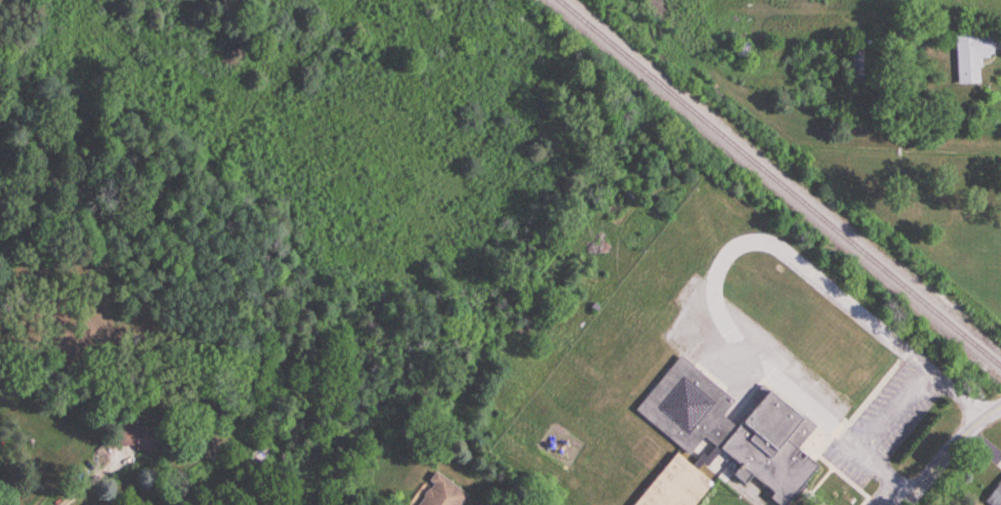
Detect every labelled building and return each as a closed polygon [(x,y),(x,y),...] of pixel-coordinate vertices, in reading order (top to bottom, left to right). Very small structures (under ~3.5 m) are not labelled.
[(980,58),(993,58),(992,35),(956,36),(958,84),(981,84),(980,58)] [(752,43),(742,42),(740,58),(750,59),(752,43)] [(711,483),(694,504),(632,504),(674,453),(691,466),(701,453),(706,458),(715,447),(704,437),(690,455),(635,411),(679,356),(735,400),(722,416),(737,428),(767,390),(815,428),(797,450),(818,466),(786,504),(780,504),(770,498),(773,493),(751,475),(744,484),(732,474),(739,465),(720,450),(706,467),(702,463),(696,471),(711,483)] [(158,450),(158,425),(116,425),(116,450),(158,450)] [(434,473),(413,504),(459,504),(466,494),(434,473)] [(984,500),(990,504),(1000,504),(1000,481),(984,500)]
